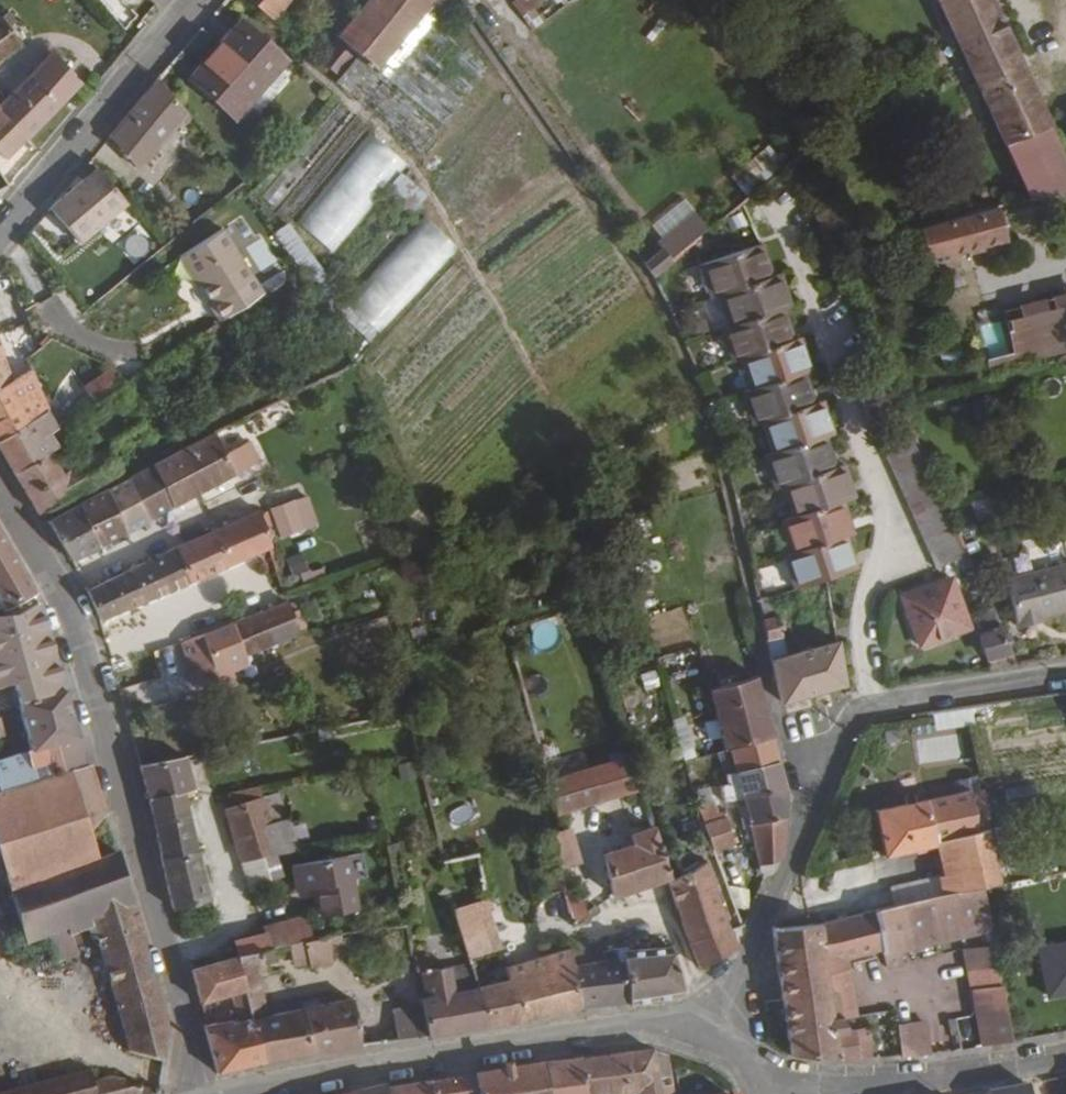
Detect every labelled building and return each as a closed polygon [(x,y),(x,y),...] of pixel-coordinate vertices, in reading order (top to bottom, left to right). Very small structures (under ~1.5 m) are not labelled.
[(286,0),(255,0),(287,29),(292,22),(278,11),(286,0)] [(431,0),(368,0),(358,12),(396,43),(431,0)] [(436,21),(452,4),(450,0),(431,0),(396,43),(378,64),(447,121),(465,98),(410,53),(412,49),(468,95),(479,81),(424,36),(427,33),(482,78),(491,67),(436,21)] [(0,15),(0,55),(21,40),(9,25),(17,19),(9,8),(0,15)] [(378,64),(396,43),(358,12),(340,34),(360,50),(378,64)] [(267,41),(240,18),(235,24),(261,47),(267,41)] [(237,117),(287,57),(267,41),(261,47),(235,24),(190,76),(237,117)] [(360,50),(340,34),(320,58),(338,75),(360,50)] [(7,97),(2,101),(2,102),(0,104),(0,106),(27,136),(62,98),(78,79),(52,50),(13,90),(9,86),(3,92),(7,97)] [(444,123),(360,53),(339,78),(423,148),(444,123)] [(975,82),(1029,198),(1065,189),(1065,164),(1019,61),(975,82)] [(185,109),(157,77),(110,135),(139,166),(185,109)] [(6,156),(27,136),(0,106),(0,149),(6,156)] [(300,226),(335,252),(406,159),(371,133),(300,226)] [(774,146),(754,155),(764,177),(784,169),(774,146)] [(125,197),(93,161),(47,201),(78,239),(125,197)] [(274,209),(307,174),(294,161),(260,196),(274,209)] [(2,197),(13,185),(0,166),(0,194),(2,197)] [(403,171),(387,188),(413,213),(429,196),(403,171)] [(1006,238),(998,206),(917,226),(926,259),(1006,238)] [(696,214),(658,242),(661,246),(670,258),(707,228),(696,214)] [(284,228),(325,300),(336,294),(295,222),(284,228)] [(411,273),(437,246),(420,230),(350,303),(380,331),(423,285),(411,273)] [(198,278),(200,277),(206,285),(212,281),(225,297),(255,278),(224,231),(183,256),(198,278)] [(783,482),(794,514),(781,518),(791,550),(782,553),(792,586),(824,575),(856,566),(846,533),(857,528),(846,496),(856,493),(845,461),(836,465),(825,432),(834,429),(823,398),(814,400),(804,369),(812,366),(802,334),(793,337),(783,306),(791,303),(780,271),(773,274),(762,243),(699,264),(709,296),(718,293),(728,323),(717,329),(727,359),(740,355),(750,387),(741,390),(751,422),(762,418),(772,450),(761,454),(771,487),(783,482)] [(661,246),(642,261),(651,274),(670,258),(661,246)] [(225,297),(212,281),(206,285),(216,303),(225,297)] [(965,367),(966,367),(1065,343),(1065,284),(978,305),(982,319),(955,326),(965,367)] [(12,378),(0,343),(0,437),(46,408),(49,406),(33,367),(12,378)] [(70,408),(72,413),(76,410),(124,380),(116,365),(86,383),(92,395),(70,408)] [(132,397),(124,380),(76,410),(94,442),(109,433),(111,436),(144,420),(138,407),(149,401),(144,390),(132,397)] [(46,408),(0,437),(0,446),(15,470),(61,440),(59,438),(57,435),(58,432),(46,408)] [(228,457),(215,430),(163,458),(153,464),(175,505),(199,491),(237,471),(266,455),(258,441),(228,457)] [(964,553),(944,507),(910,431),(883,445),(937,565),(943,562),(964,553)] [(64,440),(61,440),(15,470),(40,513),(41,513),(119,471),(107,449),(86,460),(71,432),(68,433),(67,438),(64,440)] [(132,476),(152,517),(175,505),(153,464),(132,476)] [(152,517),(132,476),(106,490),(127,530),(152,517)] [(127,530),(106,490),(80,504),(100,545),(127,530)] [(272,507),(282,538),(320,526),(310,495),(272,507)] [(100,545),(80,504),(52,520),(74,559),(100,545)] [(264,506),(180,546),(193,581),(275,546),(264,506)] [(7,611),(38,595),(0,528),(0,599),(7,611)] [(180,546),(89,589),(103,620),(193,581),(180,546)] [(970,566),(964,553),(943,562),(949,575),(970,566)] [(1005,580),(1019,629),(1039,624),(1039,619),(1065,612),(1065,564),(1005,580)] [(969,625),(948,576),(902,594),(922,644),(969,625)] [(1016,669),(1015,666),(981,592),(965,599),(982,640),(980,641),(984,662),(991,660),(996,670),(1016,669)] [(770,595),(758,598),(763,623),(775,620),(770,595)] [(290,614),(287,603),(235,622),(249,663),(260,659),(258,652),(308,631),(300,611),(290,614)] [(249,663),(235,622),(183,641),(195,674),(214,667),(218,676),(249,663)] [(788,705),(857,687),(845,640),(776,658),(788,705)] [(723,748),(730,746),(736,770),(778,759),(756,677),(749,678),(745,661),(712,670),(716,687),(709,690),(723,748)] [(92,766),(89,754),(84,756),(66,694),(21,708),(25,725),(20,728),(26,750),(11,756),(13,760),(5,762),(2,751),(0,752),(0,795),(92,766)] [(941,728),(975,723),(973,708),(938,714),(941,728)] [(229,748),(204,752),(205,760),(230,755),(229,748)] [(185,756),(141,765),(163,859),(199,850),(187,801),(186,798),(192,796),(191,788),(193,788),(185,756)] [(633,757),(549,782),(558,813),(620,794),(622,802),(639,798),(645,821),(653,819),(633,757)] [(785,785),(778,759),(736,770),(725,772),(727,783),(720,785),(726,800),(742,796),(785,785)] [(92,766),(0,795),(0,862),(10,894),(96,860),(88,834),(107,816),(92,766)] [(782,857),(786,786),(785,785),(742,796),(743,803),(737,804),(742,827),(749,825),(760,875),(770,872),(776,859),(782,857)] [(705,820),(720,817),(714,786),(698,789),(705,820)] [(968,793),(874,812),(882,857),(949,842),(976,836),(968,793)] [(283,856),(264,800),(228,810),(244,863),(266,859),(283,856)] [(734,827),(730,815),(706,824),(710,838),(714,850),(735,842),(730,827),(734,827)] [(635,846),(604,856),(611,894),(670,876),(655,826),(631,834),(635,846)] [(573,865),(562,830),(549,833),(556,859),(559,869),(573,865)] [(993,870),(986,833),(976,836),(949,842),(956,877),(993,870)] [(210,896),(199,850),(163,859),(173,905),(210,896)] [(477,850),(456,855),(443,858),(449,895),(485,886),(485,883),(479,858),(477,850)] [(96,942),(131,1052),(165,1060),(170,1024),(118,852),(96,860),(10,894),(26,946),(48,939),(57,965),(80,957),(78,947),(96,942)] [(294,868),(298,892),(315,889),(321,917),(356,911),(351,882),(347,858),(294,868)] [(275,888),(266,859),(244,863),(254,895),(275,888)] [(705,861),(678,875),(671,879),(667,882),(698,970),(734,947),(705,861)] [(997,887),(993,870),(956,877),(960,894),(980,890),(997,887)] [(485,886),(449,895),(454,922),(458,937),(465,958),(484,952),(499,948),(484,891),(486,890),(485,886)] [(563,889),(540,895),(544,912),(568,906),(563,889)] [(882,909),(807,924),(777,927),(772,941),(785,1035),(832,1028),(832,1031),(846,1029),(843,1016),(830,1018),(828,992),(848,988),(845,955),(880,948),(884,966),(900,963),(898,950),(957,937),(961,951),(991,946),(980,890),(960,894),(882,909)] [(579,903),(569,909),(573,924),(586,914),(579,903)] [(433,968),(423,924),(405,927),(405,928),(426,1036),(485,1027),(475,990),(454,992),(451,964),(433,968)] [(380,944),(378,932),(369,934),(372,946),(380,944)] [(236,942),(240,956),(260,951),(256,936),(236,942)] [(342,952),(339,938),(327,941),(329,954),(342,952)] [(313,943),(305,944),(308,965),(309,967),(331,963),(329,954),(327,941),(313,943)] [(253,1015),(264,1062),(361,1045),(353,999),(268,1014),(259,977),(308,965),(305,944),(270,951),(238,958),(246,989),(253,1015)] [(627,1003),(627,1006),(631,1005),(623,963),(618,963),(615,950),(602,952),(604,961),(591,963),(589,947),(570,945),(571,950),(581,1010),(627,1003)] [(991,946),(961,951),(963,965),(993,959),(991,946)] [(1046,999),(1065,995),(1065,947),(1036,953),(1046,999)] [(626,952),(626,948),(615,950),(618,963),(623,963),(631,1005),(681,996),(670,949),(626,952)] [(581,1010),(571,950),(506,968),(523,1022),(581,1010)] [(475,990),(485,1027),(523,1022),(506,968),(490,972),(484,952),(465,958),(475,990)] [(238,958),(238,959),(189,971),(190,971),(199,1002),(240,991),(246,989),(238,958)] [(1010,1041),(993,959),(963,965),(970,996),(973,995),(978,1020),(975,1021),(980,1052),(1011,1047),(1010,1041)] [(828,992),(830,1018),(843,1016),(850,1016),(848,988),(828,992)] [(253,1015),(246,989),(240,991),(241,996),(235,997),(240,1014),(245,1012),(246,1017),(253,1015)] [(219,1071),(264,1062),(253,1015),(246,1017),(233,1020),(232,1018),(205,1024),(219,1071)] [(914,1029),(913,1024),(900,1026),(903,1057),(931,1054),(929,1028),(914,1029)] [(788,1056),(839,1060),(872,1058),(870,1027),(846,1029),(832,1031),(832,1028),(785,1035),(788,1056)] [(658,1090),(656,1083),(649,1051),(623,1056),(628,1093),(659,1093),(658,1090)] [(649,1051),(656,1083),(671,1080),(667,1057),(652,1051),(649,1051)] [(623,1056),(578,1061),(583,1093),(628,1093),(623,1056)] [(541,1067),(546,1093),(583,1093),(578,1061),(541,1067)] [(541,1067),(428,1084),(430,1093),(546,1093),(541,1067)] [(3,1093),(93,1093),(91,1082),(88,1073),(3,1093)] [(91,1082),(93,1093),(139,1093),(140,1083),(109,1077),(91,1082)] [(428,1084),(382,1091),(383,1093),(430,1093),(428,1084)]
